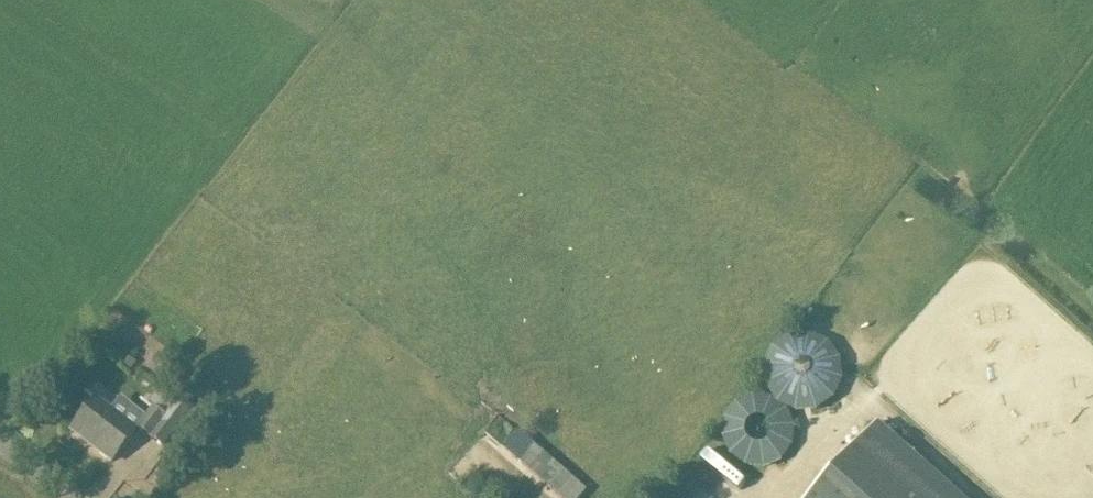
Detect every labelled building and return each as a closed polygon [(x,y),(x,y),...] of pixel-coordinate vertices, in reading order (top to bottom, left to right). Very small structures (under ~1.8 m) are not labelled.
[(796,437),(794,412),(831,408),(841,383),(838,345),(813,335),(775,338),(766,361),(769,396),(734,399),(723,427),(726,457),(753,468),(784,465),(796,437)] [(199,415),(163,387),(150,405),(153,407),(136,429),(162,449),(182,423),(189,428),(199,415)] [(95,448),(93,451),(110,464),(134,433),(94,401),(72,430),(95,448)] [(879,424),(813,497),(962,497),(879,424)] [(561,497),(583,497),(587,492),(518,434),(504,449),(561,497)]
